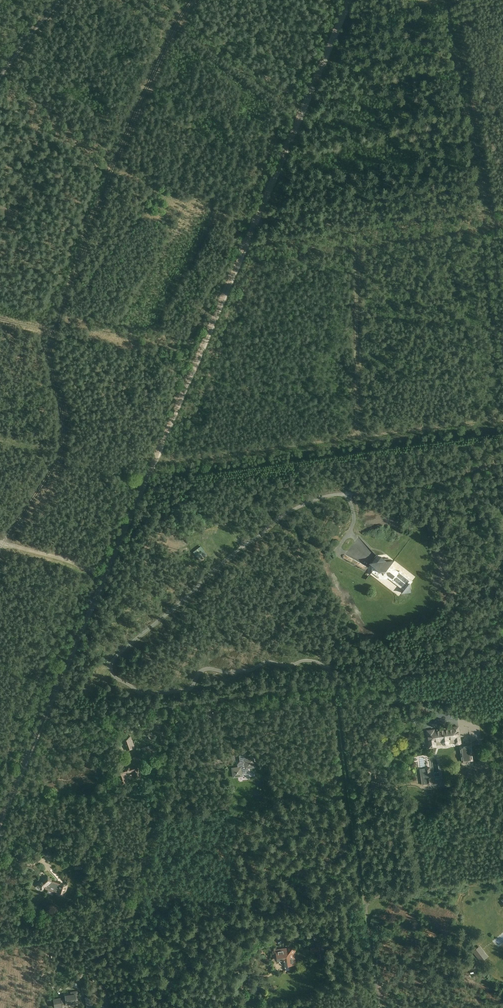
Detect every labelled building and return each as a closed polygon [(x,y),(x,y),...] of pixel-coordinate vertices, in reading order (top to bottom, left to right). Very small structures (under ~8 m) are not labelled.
[(207,555),(201,546),(193,552),(200,560),(207,555)] [(403,590),(411,579),(383,557),(374,569),(403,590)] [(435,729),(426,730),(429,748),(437,747),(437,745),(442,744),(443,745),(446,745),(449,744),(450,743),(455,742),(455,744),(462,743),(459,726),(452,727),(452,728),(442,729),(442,728),(435,729)] [(124,739),(128,750),(134,748),(132,739),(130,740),(129,737),(124,739)] [(471,745),(461,747),(463,762),(473,761),(471,745)] [(152,748),(145,749),(147,758),(154,756),(152,748)] [(248,768),(254,767),(253,758),(245,759),(244,754),(240,755),(239,755),(241,762),(239,762),(238,764),(238,767),(232,768),(233,777),(242,776),(242,773),(246,773),(245,771),(248,770),(248,768)] [(133,771),(136,778),(140,776),(136,764),(130,766),(123,768),(125,774),(132,772),(132,771),(133,771)] [(426,768),(420,769),(422,785),(432,783),(431,777),(430,774),(431,774),(430,767),(425,768),(426,768)] [(375,770),(375,783),(386,783),(386,771),(375,770)] [(53,871),(51,873),(57,879),(60,877),(53,871)] [(47,876),(40,882),(38,884),(38,885),(42,889),(44,887),(45,888),(57,891),(56,893),(64,895),(67,884),(60,882),(60,883),(53,881),(52,881),(47,876)] [(324,943),(333,950),(336,947),(331,942),(333,941),(329,938),(328,939),(327,939),(324,943)] [(323,958),(321,942),(316,943),(316,947),(310,947),(310,952),(317,951),(318,959),(323,958)] [(277,949),(278,960),(285,959),(286,965),(295,963),(293,953),(296,949),(289,945),(287,948),(277,949)] [(61,1004),(75,1002),(75,999),(78,998),(77,991),(71,992),(72,995),(66,996),(66,999),(60,1000),(60,998),(54,999),(55,1007),(61,1006),(61,1004)] [(91,996),(90,996),(85,997),(87,1007),(94,1007),(91,996)]
